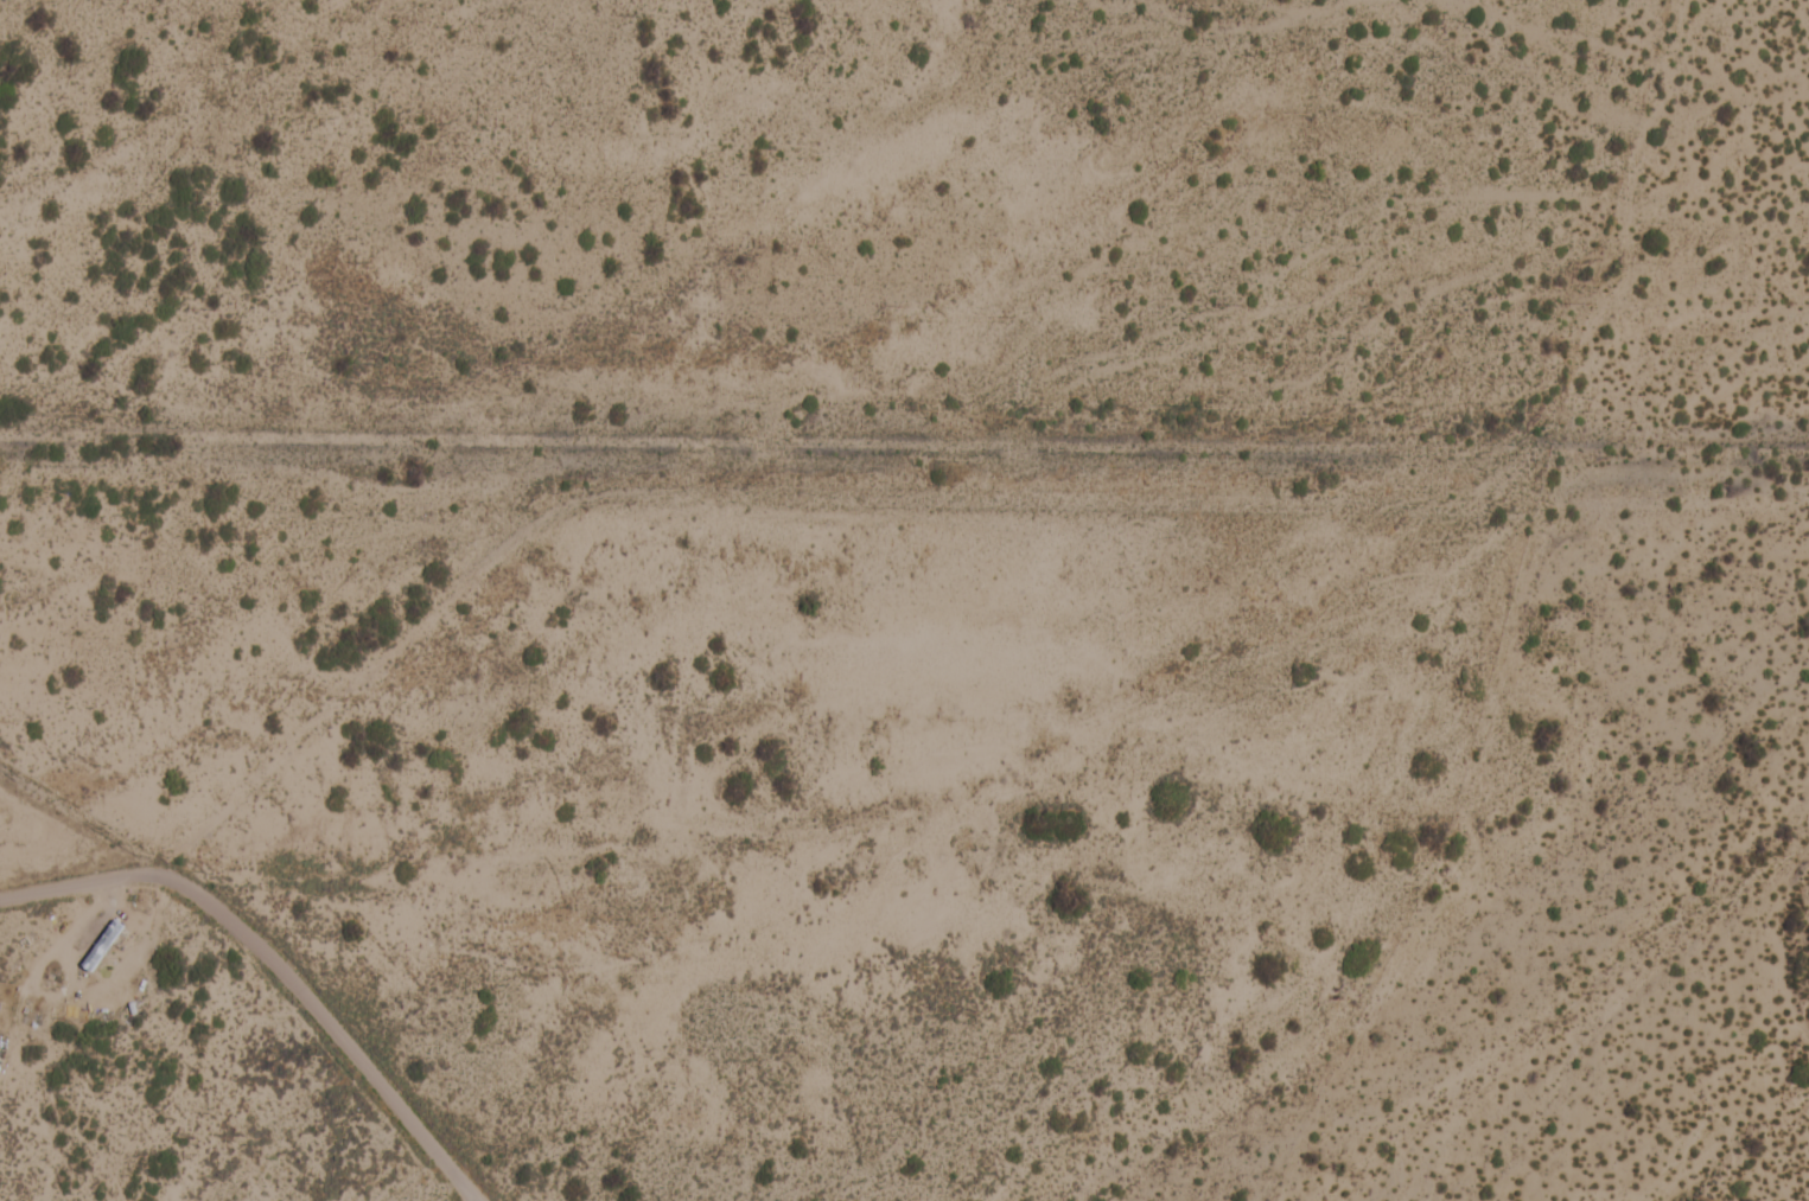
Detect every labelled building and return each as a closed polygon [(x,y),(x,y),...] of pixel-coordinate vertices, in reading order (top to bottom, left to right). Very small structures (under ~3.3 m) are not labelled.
[(123,929),(112,921),(80,967),(91,975),(123,929)]
